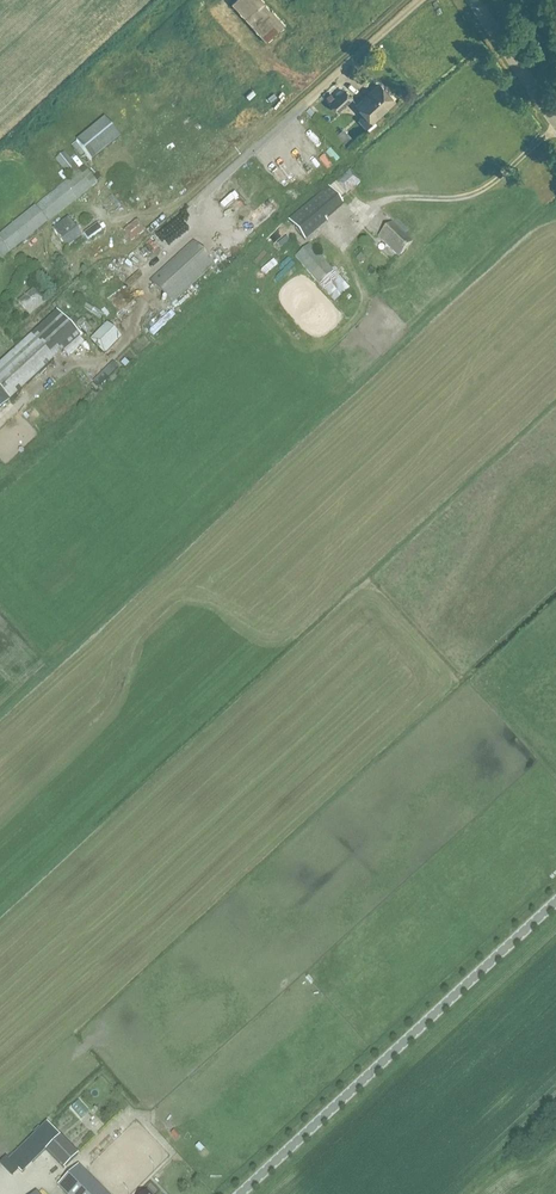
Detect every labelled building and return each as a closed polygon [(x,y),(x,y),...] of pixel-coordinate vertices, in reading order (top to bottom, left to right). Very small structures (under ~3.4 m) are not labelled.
[(274,34),(296,16),(283,0),(245,0),(274,34)] [(380,83),(357,103),(373,121),(396,101),(380,83)] [(278,86),(271,92),(276,99),(283,94),(278,86)] [(346,90),(331,103),(338,111),(353,97),(346,90)] [(92,162),(120,139),(105,119),(72,145),(81,157),(85,153),(92,162)] [(329,148),(340,157),(344,152),(333,143),(329,148)] [(327,149),(322,153),(332,166),(337,162),(327,149)] [(0,234),(0,256),(3,259),(98,182),(85,165),(79,170),(64,151),(55,159),(70,177),(0,234)] [(337,194),(350,183),(360,195),(369,188),(351,167),(330,185),(337,194)] [(252,180),(257,187),(264,182),(260,176),(252,180)] [(251,185),(240,193),(245,198),(255,190),(251,185)] [(330,187),(290,221),(307,240),(328,222),(326,219),(344,203),(330,187)] [(237,209),(244,202),(233,191),(226,199),(237,209)] [(252,212),(258,221),(267,216),(261,207),(252,212)] [(53,229),(66,248),(81,237),(68,219),(53,229)] [(138,219),(123,230),(132,241),(146,230),(138,219)] [(167,246),(176,228),(164,221),(160,229),(164,232),(159,242),(167,246)] [(392,224),(379,237),(399,256),(412,243),(392,224)] [(284,247),(292,254),(301,243),(293,236),(284,247)] [(154,255),(157,244),(145,240),(142,251),(154,255)] [(150,281),(171,304),(215,264),(193,241),(151,280),(151,281),(150,281)] [(310,243),(295,256),(334,302),(350,288),(310,243)] [(268,270),(281,259),(276,253),(264,265),(268,270)] [(131,286),(124,290),(129,300),(137,296),(131,286)] [(34,290),(20,302),(29,313),(43,302),(34,290)] [(158,307),(171,311),(173,306),(160,301),(158,307)] [(80,335),(57,310),(0,363),(0,389),(11,400),(80,335)] [(87,311),(79,316),(87,329),(95,324),(87,311)] [(121,337),(107,322),(91,340),(105,354),(121,337)] [(73,384),(84,378),(81,373),(70,379),(73,384)] [(56,377),(47,381),(52,390),(61,386),(56,377)] [(0,392),(0,408),(8,401),(0,392)] [(75,1103),(86,1112),(93,1104),(81,1095),(75,1103)] [(92,1106),(87,1112),(95,1119),(100,1113),(92,1106)] [(0,1161),(0,1165),(11,1176),(17,1169),(21,1173),(59,1135),(46,1122),(8,1159),(5,1156),(0,1161)] [(60,1133),(59,1134),(62,1137),(49,1150),(63,1165),(78,1151),(60,1133)] [(66,1193),(107,1193),(78,1165),(58,1185),(66,1193)] [(11,1181),(7,1175),(0,1180),(0,1189),(11,1181)]
